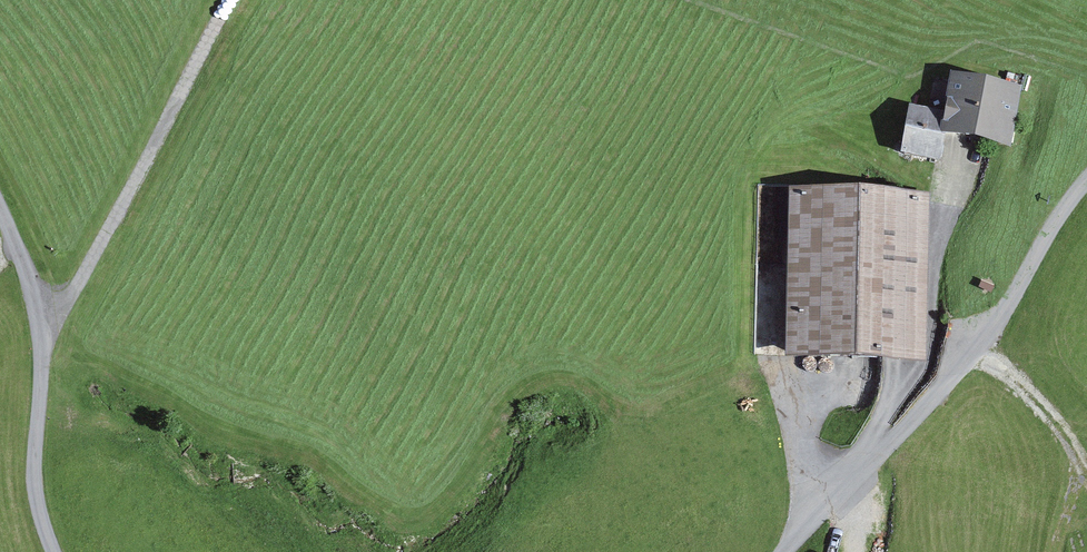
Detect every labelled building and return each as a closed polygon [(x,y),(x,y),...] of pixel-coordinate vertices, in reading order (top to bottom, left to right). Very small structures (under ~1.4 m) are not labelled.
[(952,116),(912,109),(903,159),(946,166),(950,140),(1011,151),(1022,87),(959,76),(952,116)] [(927,190),(789,185),(783,355),(922,360),(927,190)]
